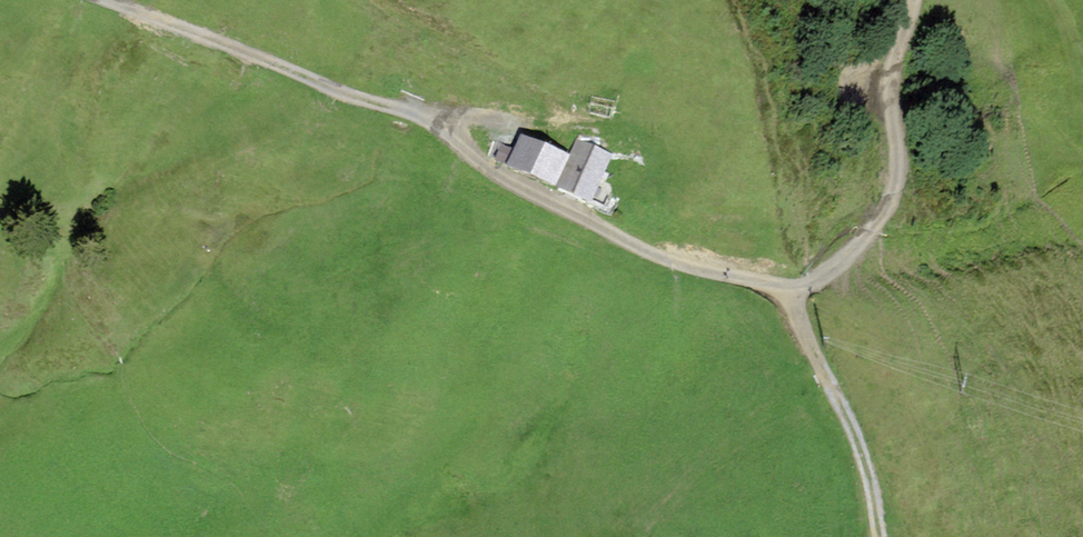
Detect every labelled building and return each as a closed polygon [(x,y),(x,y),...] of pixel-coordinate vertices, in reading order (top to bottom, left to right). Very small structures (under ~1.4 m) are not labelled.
[(578,165),(532,145),(518,177),(604,216),(627,166),(586,147),(578,165)]
